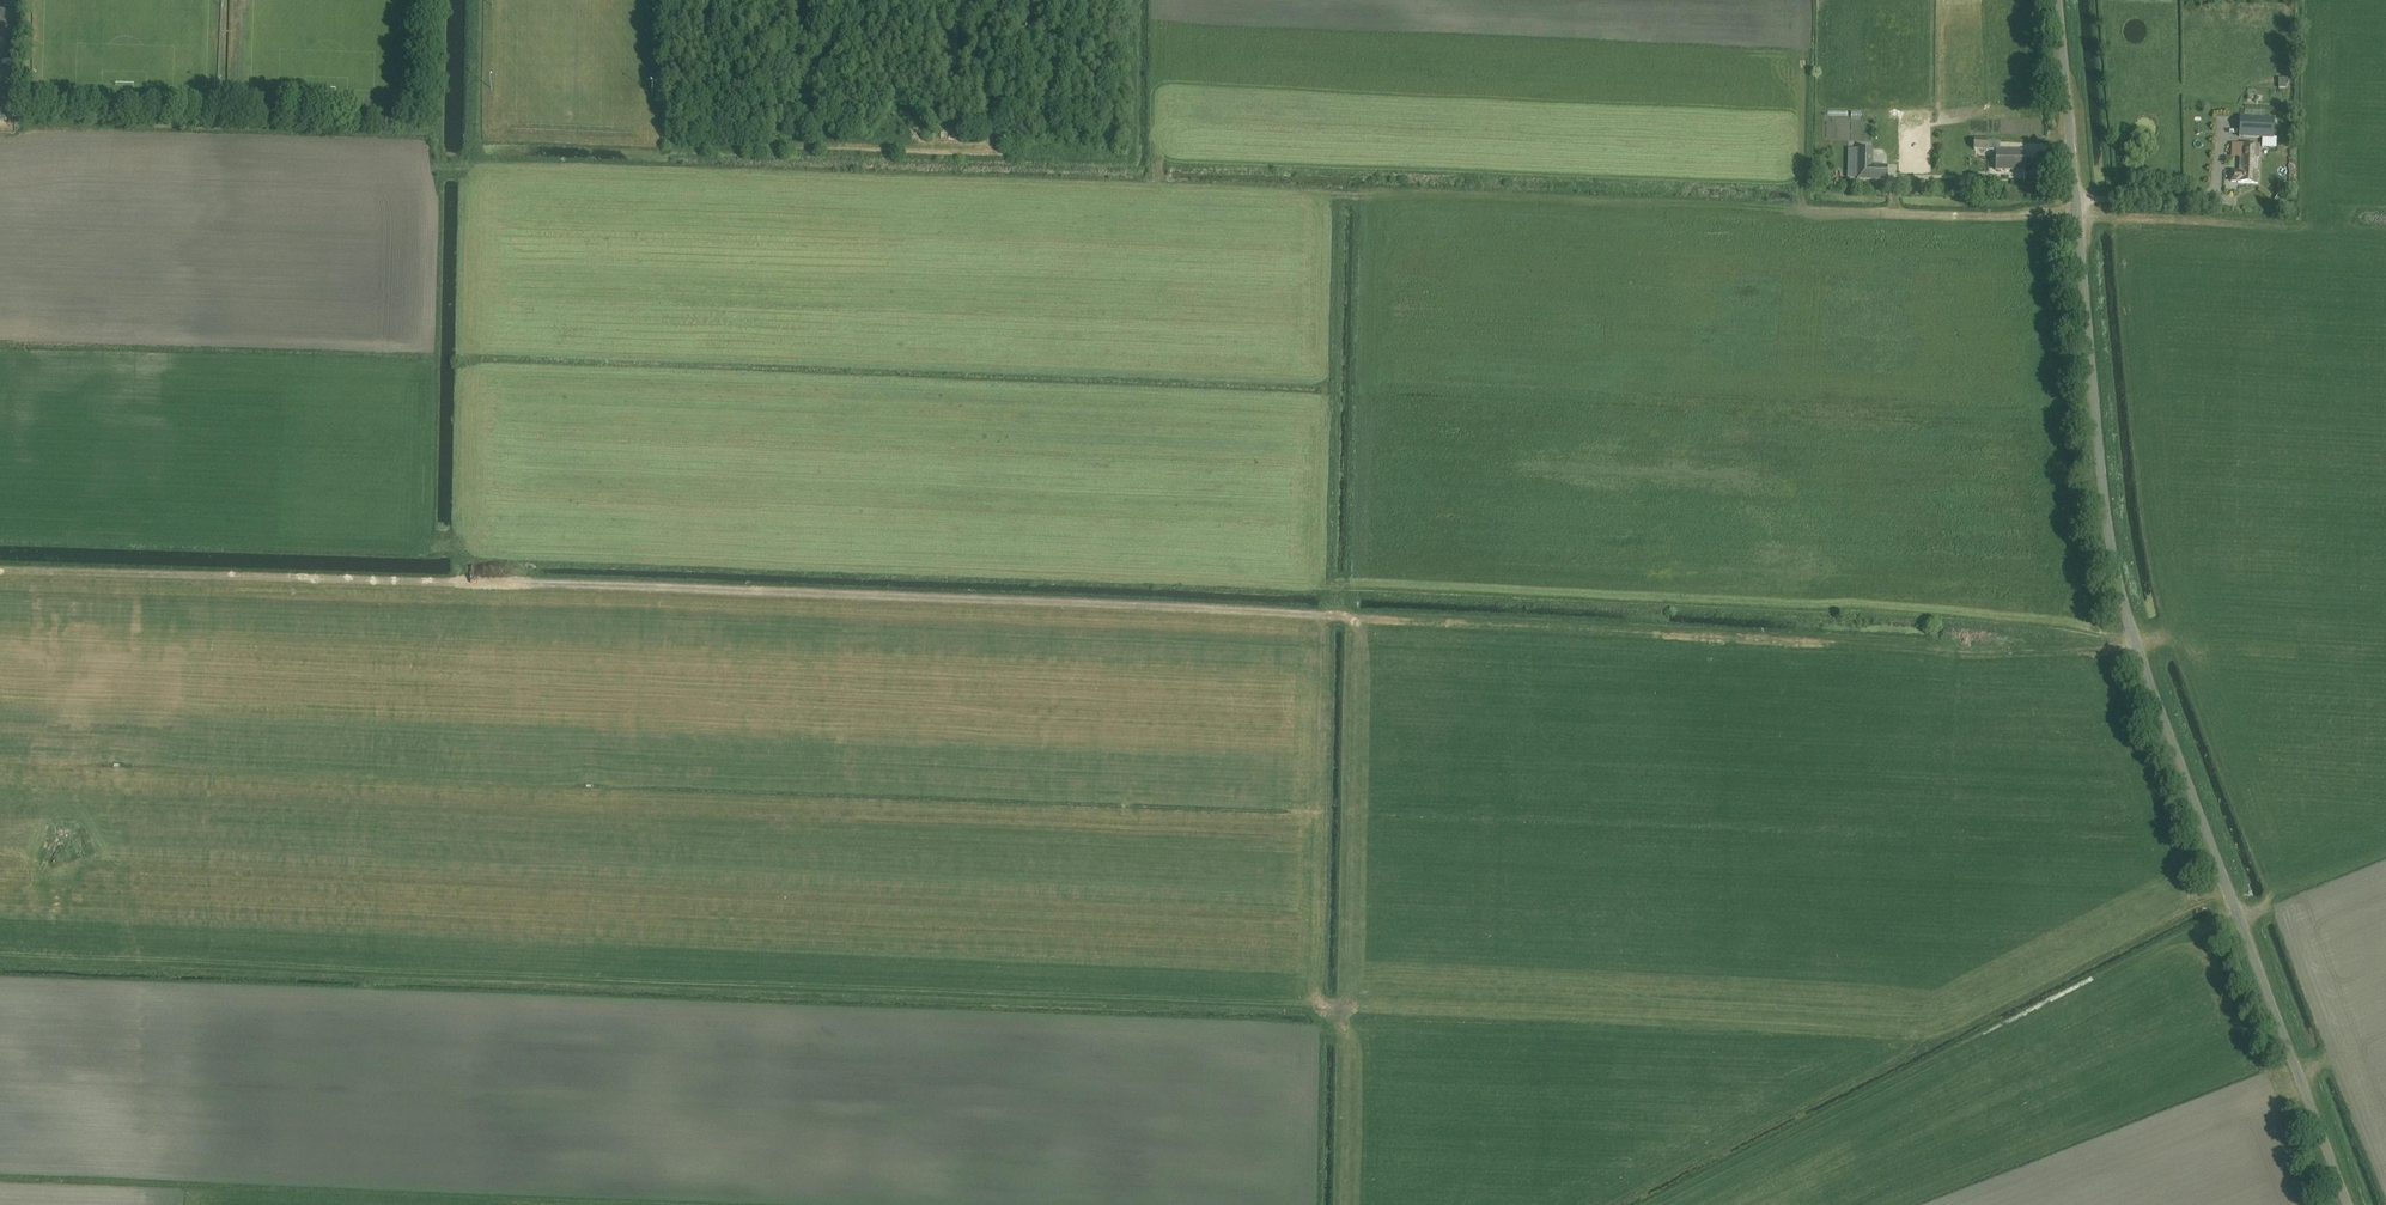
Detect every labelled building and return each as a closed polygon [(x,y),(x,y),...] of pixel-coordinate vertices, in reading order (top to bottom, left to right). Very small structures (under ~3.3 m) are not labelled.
[(2265,112),(2253,112),(2253,118),(2240,117),(2239,137),(2273,139),(2274,119),(2265,118),(2265,112)] [(1987,140),(1974,140),(1974,150),(1986,150),(1987,140)] [(2259,145),(2241,144),(2240,171),(2231,171),(2231,181),(2238,182),(2238,183),(2258,184),(2258,173),(2256,172),(2257,158),(2258,158),(2259,145)] [(1869,168),(1870,149),(1858,148),(1857,179),(1887,180),(1887,168),(1869,168)] [(1996,150),(1995,170),(2024,171),(2024,151),(1996,150)] [(1955,194),(1989,195),(1989,189),(1967,188),(1967,179),(1955,179),(1955,194)]
